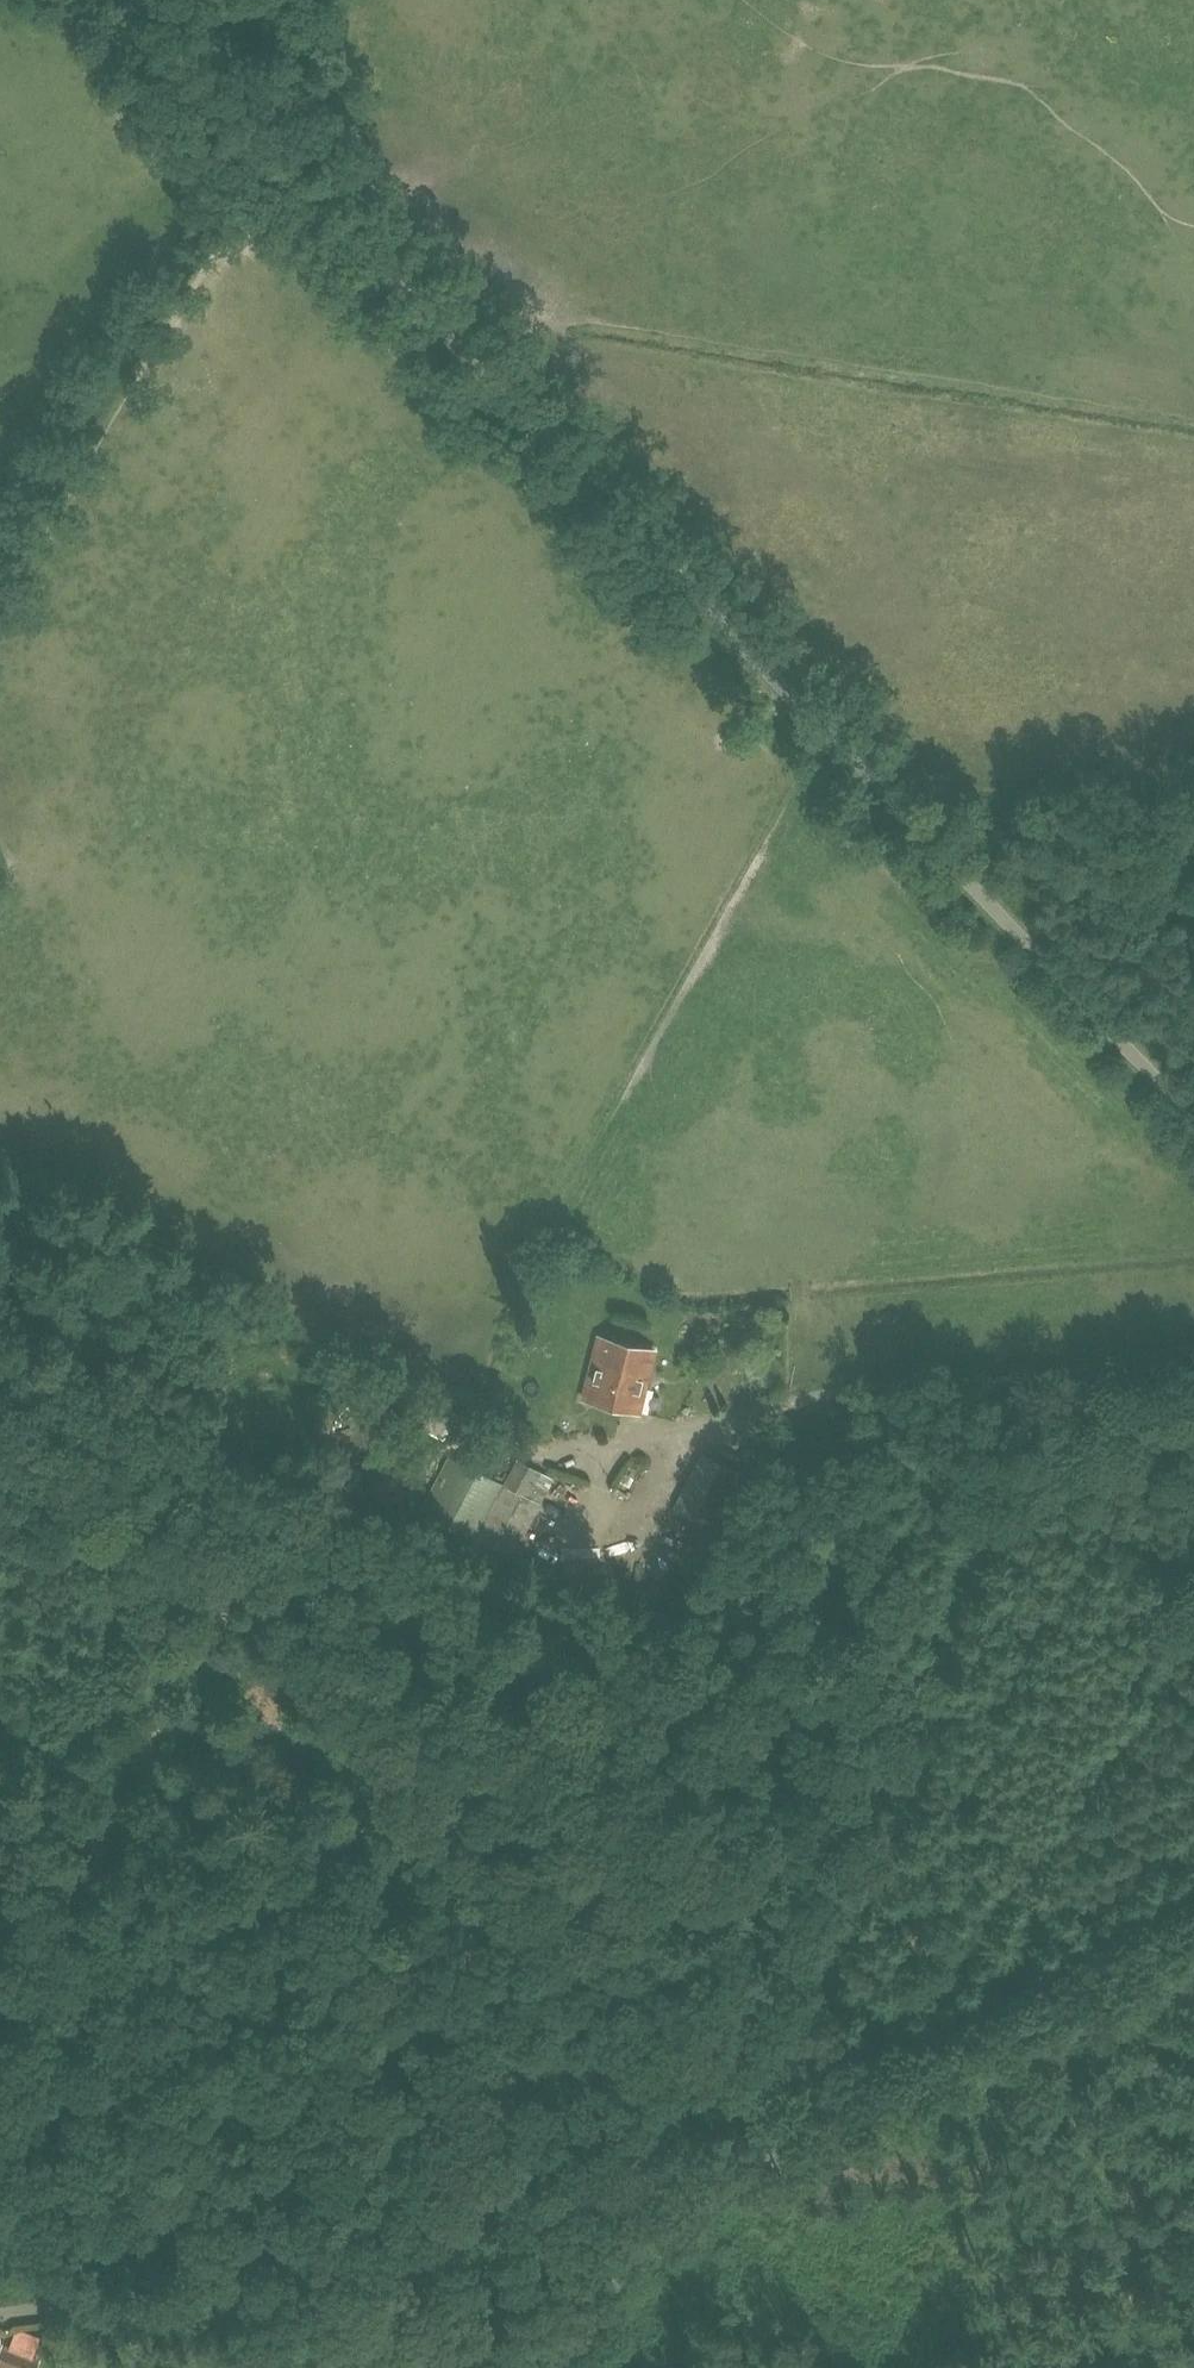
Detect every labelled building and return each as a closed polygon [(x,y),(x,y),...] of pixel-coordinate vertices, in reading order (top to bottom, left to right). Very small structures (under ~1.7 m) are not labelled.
[(638,1413),(654,1351),(599,1337),(583,1399),(638,1413)] [(419,1401),(410,1424),(438,1435),(447,1411),(419,1401)] [(448,1457),(440,1472),(418,1512),(511,1561),(553,1478),(515,1459),(502,1485),(448,1457)] [(5,2367),(34,2367),(37,2359),(2,2346),(0,2352),(0,2366),(5,2367)]
